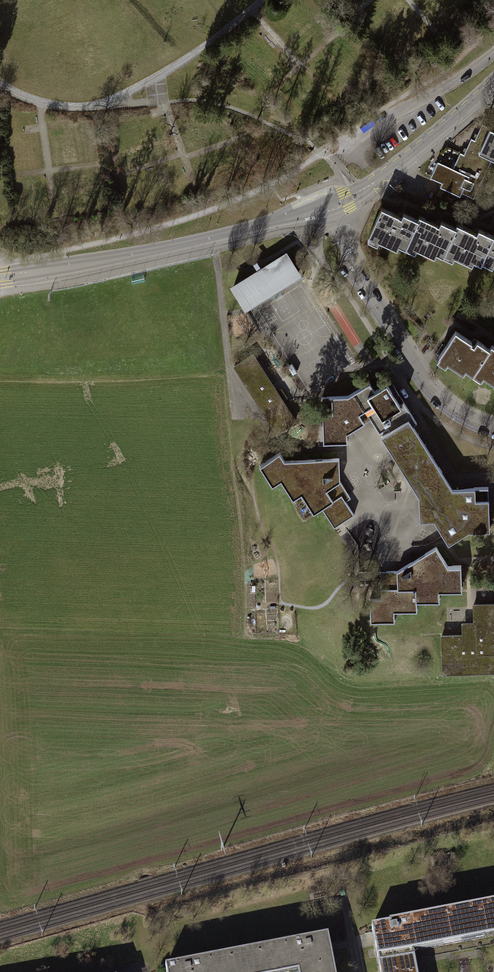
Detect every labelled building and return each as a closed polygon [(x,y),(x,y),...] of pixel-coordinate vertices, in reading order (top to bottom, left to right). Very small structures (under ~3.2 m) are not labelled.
[(481,126),(479,131),(475,139),(493,145),(493,131),(481,126)] [(475,139),(471,137),(467,146),(465,152),(461,150),(453,168),(481,179),(490,158),(493,160),(493,145),(475,139)] [(475,193),(481,179),(453,168),(437,161),(433,171),(429,180),(460,193),(462,188),(475,193)] [(417,254),(419,249),(435,257),(437,252),(453,260),(455,256),(474,265),(477,259),(493,267),(493,265),(493,235),(480,229),(478,233),(467,228),(460,224),(458,229),(443,222),(440,227),(431,223),(422,218),(420,222),(403,214),(400,219),(395,216),(382,210),(367,241),(378,246),(381,241),(397,249),(399,245),(417,254)] [(286,251),(229,286),(244,311),(302,275),(286,251)] [(432,357),(450,369),(453,365),(469,376),(472,371),(487,381),(489,377),(493,381),(493,351),(485,345),(484,347),(473,339),(470,344),(463,339),(451,331),(432,357)] [(357,390),(370,411),(394,396),(386,383),(375,391),(370,382),(357,390)] [(347,433),(373,416),(370,411),(357,390),(348,396),(322,397),(323,442),(347,442),(347,433)] [(398,393),(394,396),(370,411),(373,416),(380,427),(390,421),(394,427),(389,431),(388,428),(379,433),(414,488),(441,471),(413,425),(417,423),(398,393)] [(279,452),(260,465),(272,485),(281,480),(293,499),(301,494),(313,513),(322,508),(335,527),(354,515),(344,499),(350,496),(340,481),(339,458),(284,460),(279,452)] [(420,521),(434,520),(450,510),(447,506),(453,503),(448,495),(452,493),(452,488),(441,471),(414,488),(419,495),(420,521)] [(450,510),(434,520),(449,543),(468,530),(490,529),(488,487),(452,488),(452,493),(448,495),(453,503),(447,506),(450,510)] [(370,598),(370,622),(394,621),(394,611),(417,611),(417,600),(439,599),(439,589),(462,589),(461,565),(448,566),(436,547),(397,571),(380,571),(381,598),(370,598)] [(441,636),(443,673),(493,671),(493,604),(474,604),(474,623),(462,623),(463,635),(441,636)] [(379,971),(412,971),(411,966),(416,965),(414,955),(408,956),(406,946),(441,939),(442,944),(463,940),(462,936),(493,930),(493,906),(408,922),(407,919),(371,926),(372,930),(373,935),(377,934),(379,946),(374,947),(379,971)] [(304,964),(305,971),(336,971),(329,939),(329,935),(167,965),(168,971),(264,971),(304,964)]
